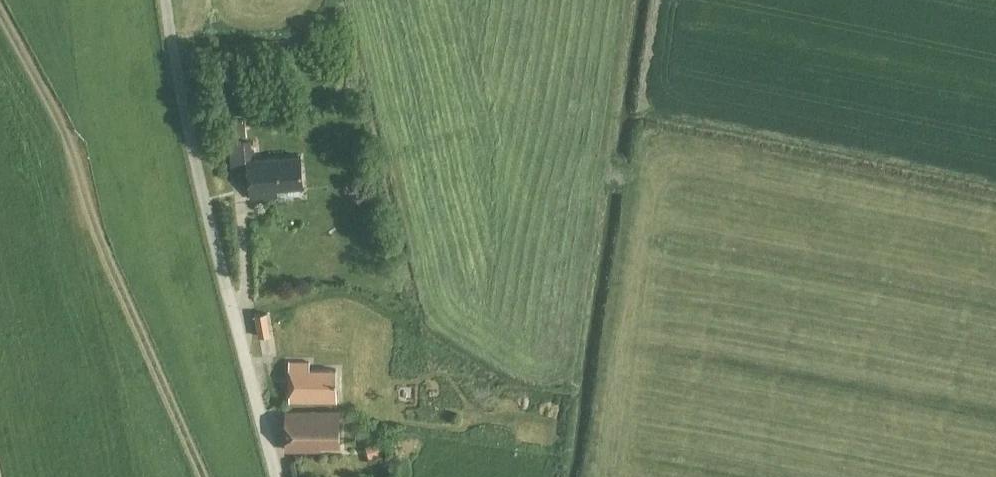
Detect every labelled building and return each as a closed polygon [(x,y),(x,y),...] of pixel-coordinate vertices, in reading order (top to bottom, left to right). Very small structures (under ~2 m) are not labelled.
[(247,125),(231,127),(233,143),(249,141),(247,125)] [(301,159),(248,166),(254,206),(280,202),(280,196),(305,193),(301,159)] [(308,365),(289,366),(289,406),(335,405),(335,372),(308,372),(308,365)] [(335,412),(284,413),(285,451),(336,450),(335,412)] [(378,445),(366,448),(369,462),(381,459),(378,445)]
